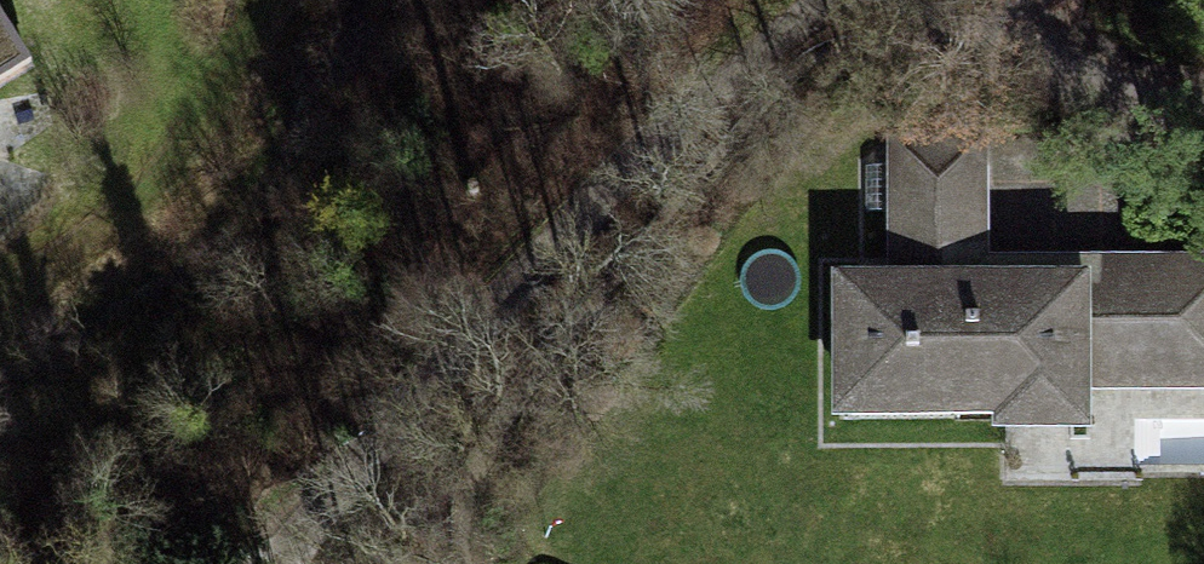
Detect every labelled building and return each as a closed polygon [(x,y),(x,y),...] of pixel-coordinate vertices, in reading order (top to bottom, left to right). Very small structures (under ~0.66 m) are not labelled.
[(33,78),(0,22),(0,97),(33,78)] [(789,459),(1061,452),(1060,411),(1203,408),(1203,269),(968,275),(965,172),(857,174),(860,305),(785,307),(789,459)]
